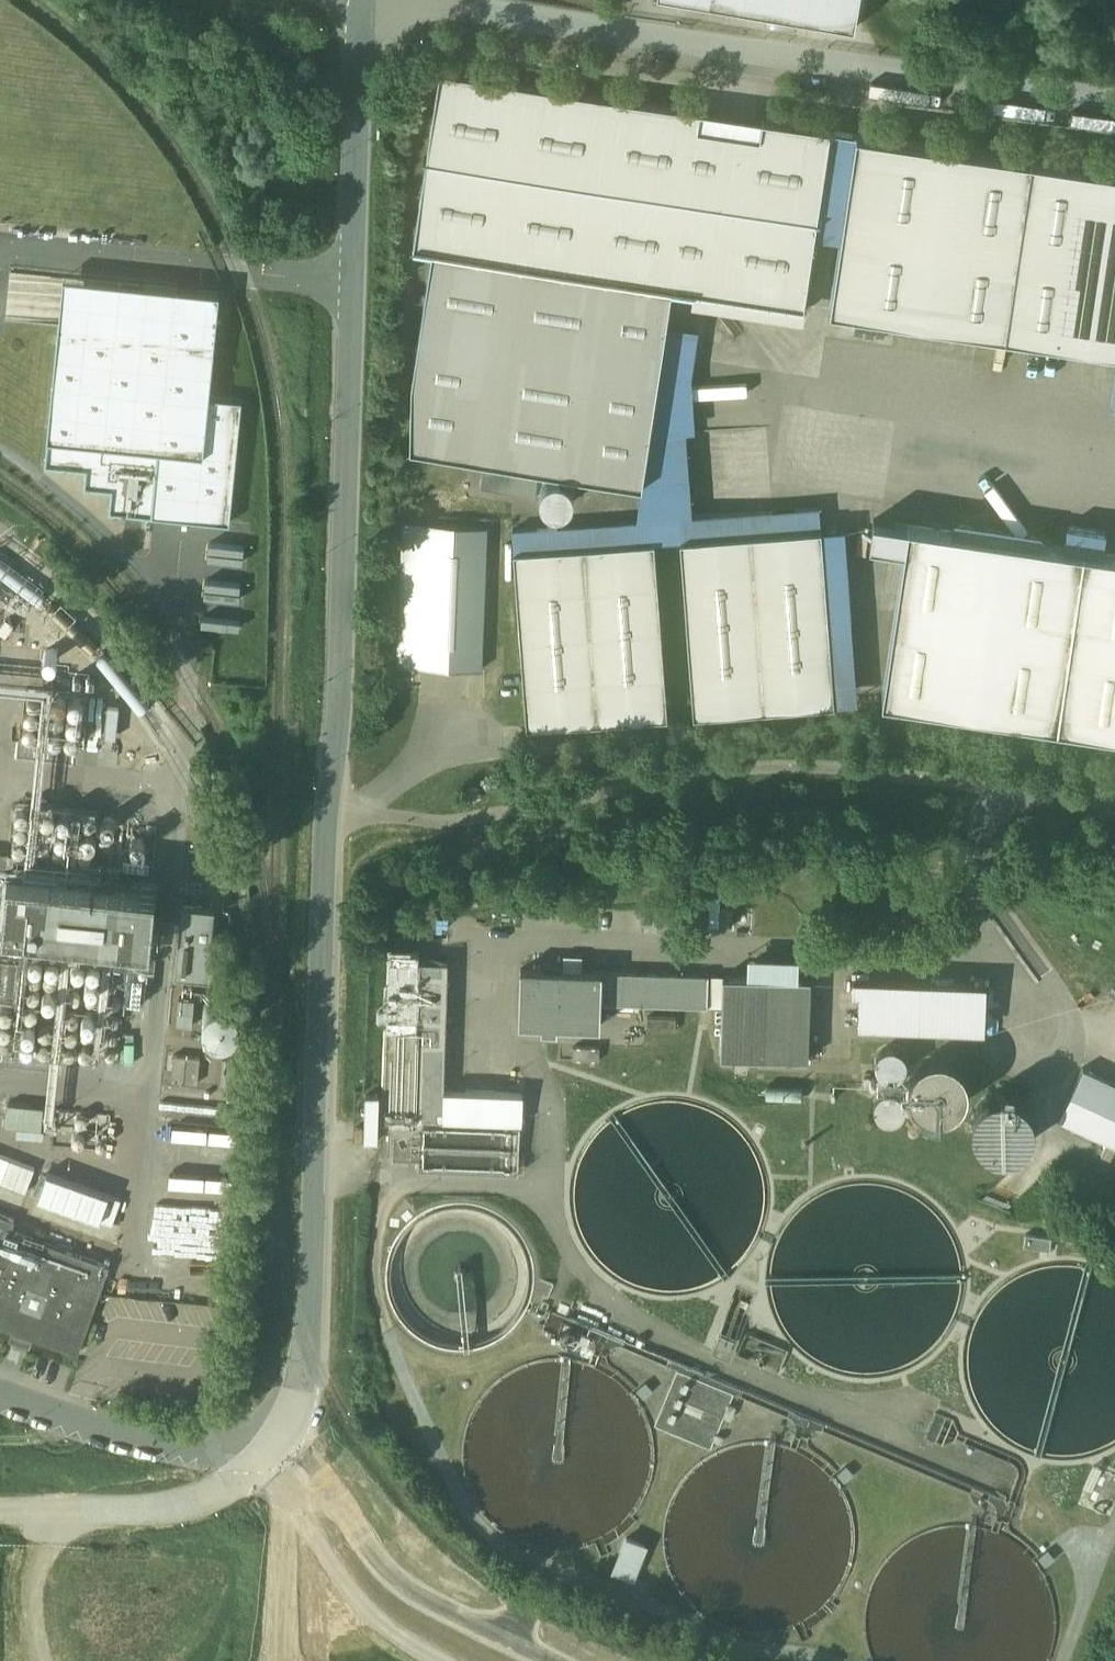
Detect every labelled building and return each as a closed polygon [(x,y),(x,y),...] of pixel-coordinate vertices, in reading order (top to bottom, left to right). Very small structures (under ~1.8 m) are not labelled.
[(863,32),(868,0),(676,0),(863,32)] [(840,134),(445,73),(417,248),(434,251),(670,287),(813,309),(840,134)] [(863,142),(836,315),(1114,359),(1114,181),(863,142)] [(670,287),(434,251),(412,390),(413,446),(639,482),(670,287)] [(220,292),(63,276),(45,464),(86,468),(84,486),(111,489),(109,510),(230,522),(242,399),(210,396),(220,292)] [(644,521),(518,534),(532,733),(673,723),(660,547),(687,545),(698,722),(863,709),(849,532),(827,533),(824,508),(699,515),(694,436),(655,437),(644,521)] [(913,531),(887,707),(1114,740),(1114,560),(913,531)] [(484,578),(400,575),(396,667),(481,670),(484,578)] [(145,950),(151,885),(106,881),(107,864),(150,868),(153,835),(119,832),(121,815),(25,806),(23,824),(15,823),(12,846),(20,847),(17,873),(0,872),(0,957),(15,959),(17,938),(145,950)] [(214,904),(178,902),(175,970),(211,972),(214,904)] [(420,952),(387,951),(383,1124),(522,1128),(523,1096),(444,1094),(447,965),(419,964),(420,952)] [(708,1010),(709,979),(520,972),(518,1028),(600,1031),(601,1006),(708,1010)] [(811,982),(723,980),(720,1061),(808,1064),(811,982)] [(986,985),(852,981),(852,996),(859,996),(857,1031),(984,1035),(986,985)] [(226,1030),(227,997),(177,996),(176,1029),(226,1030)] [(900,1112),(950,1120),(959,1067),(900,1057),(901,1052),(880,1048),(869,1118),(898,1123),(900,1112)] [(170,1079),(197,1079),(198,1053),(170,1053),(170,1079)] [(1083,1069),(1058,1121),(1114,1149),(1114,1085),(1083,1069)] [(993,1087),(963,1134),(1005,1161),(1035,1114),(993,1087)] [(363,1138),(377,1138),(374,1092),(360,1092),(363,1138)] [(40,1125),(42,1104),(5,1100),(3,1122),(40,1125)] [(25,1187),(34,1158),(0,1148),(0,1180),(25,1187)] [(43,1169),(34,1196),(110,1220),(119,1193),(43,1169)] [(12,1326),(77,1350),(100,1290),(110,1262),(10,1226),(14,1216),(0,1211),(0,1322),(12,1326)] [(1051,1238),(1024,1235),(1023,1247),(1040,1250),(1049,1251),(1051,1238)] [(733,1394),(677,1371),(654,1426),(711,1449),(733,1394)] [(763,1443),(663,1460),(716,1474),(719,1490),(724,1471),(726,1482),(746,1487),(747,1496),(756,1499),(760,1520),(774,1466),(769,1465),(767,1453),(775,1455),(785,1453),(788,1467),(784,1466),(788,1488),(794,1465),(793,1459),(807,1456),(791,1452),(789,1441),(770,1445),(763,1443)] [(1093,1467),(1078,1507),(1110,1519),(1114,1505),(1114,1475),(1093,1467)] [(977,1649),(958,1533),(953,1526),(915,1533),(911,1557),(948,1563),(938,1565),(941,1581),(933,1582),(930,1604),(894,1626),(894,1625),(889,1655),(920,1660),(985,1660),(977,1649)] [(625,1535),(610,1569),(634,1579),(641,1561),(648,1544),(625,1535)] [(1053,1595),(1024,1547),(1012,1549),(1017,1557),(1005,1634),(1014,1635),(994,1639),(991,1660),(1043,1660),(1053,1595)]
